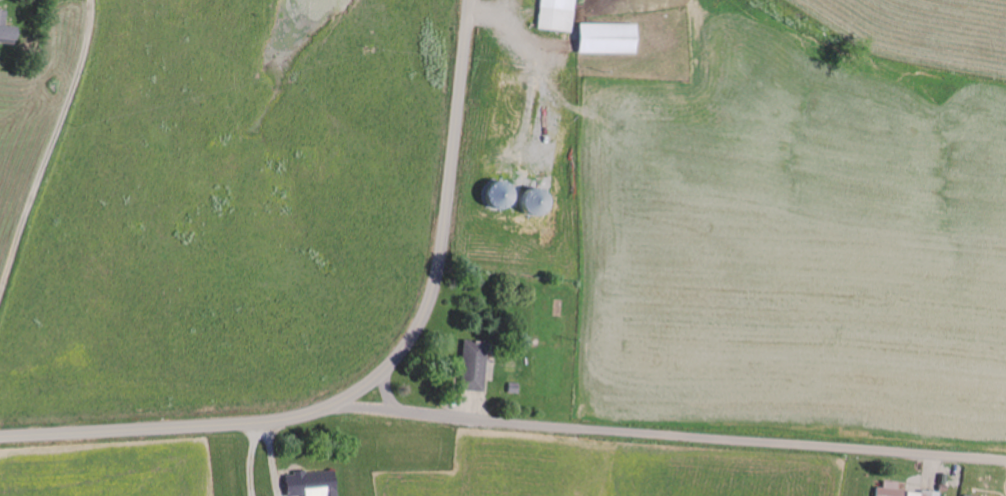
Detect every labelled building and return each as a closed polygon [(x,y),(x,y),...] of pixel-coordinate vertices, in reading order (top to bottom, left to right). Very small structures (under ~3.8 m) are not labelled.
[(571,31),(574,0),(540,0),(538,28),(571,31)] [(13,42),(13,25),(3,25),(4,8),(0,8),(0,42),(13,42)] [(635,23),(578,22),(578,52),(635,52),(635,23)] [(496,211),(515,193),(499,176),(480,193),(496,211)] [(524,187),(519,209),(545,215),(550,193),(524,187)] [(458,389),(482,390),(483,370),(485,370),(487,341),(461,339),(458,389)] [(305,473),(304,471),(285,473),(286,494),(304,493),(304,495),(337,495),(335,470),(305,473)] [(894,488),(895,482),(877,479),(874,495),(900,495),(901,489),(894,488)]
